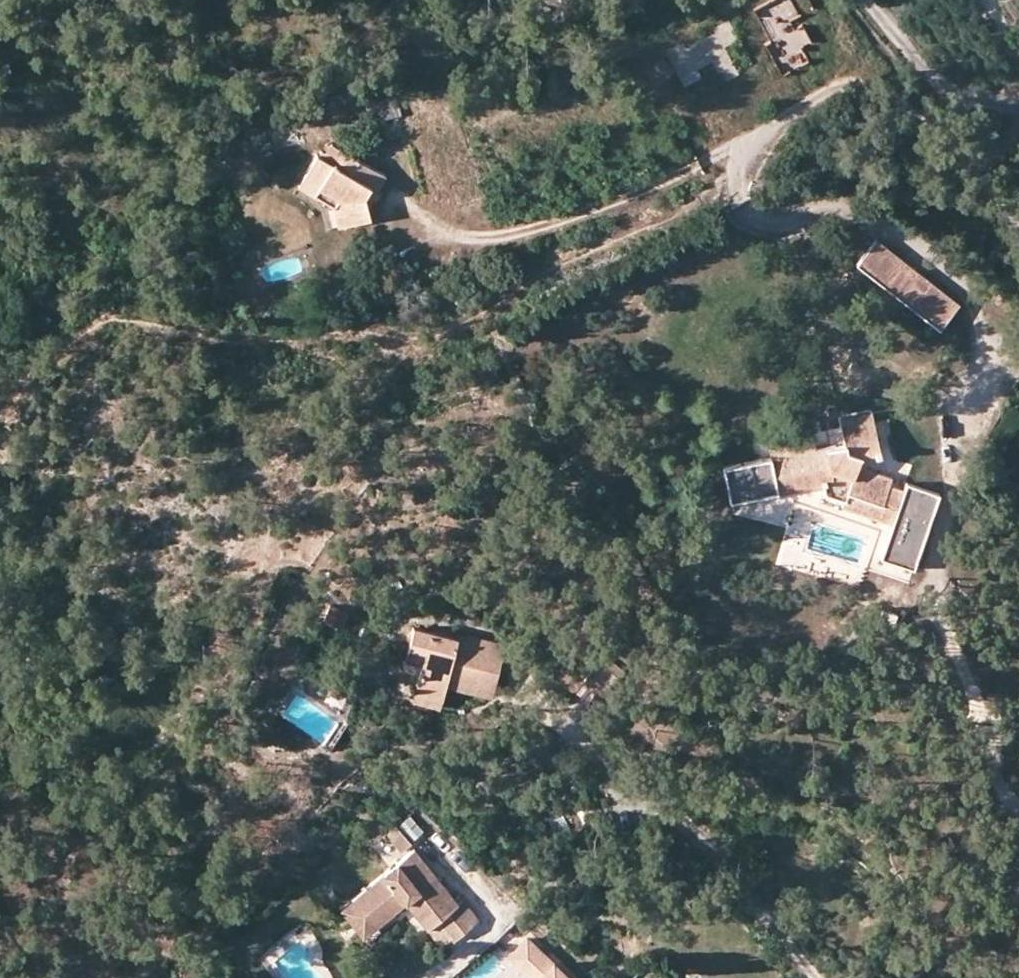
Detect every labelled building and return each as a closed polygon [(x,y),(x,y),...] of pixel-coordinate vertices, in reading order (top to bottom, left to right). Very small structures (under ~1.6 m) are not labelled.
[(753,10),(771,43),(766,45),(782,76),(809,61),(802,47),(812,42),(797,14),(789,0),(772,0),(753,10)] [(797,14),(811,7),(808,0),(789,0),(797,14)] [(683,43),(665,52),(684,88),(703,78),(699,70),(712,62),(723,84),(739,75),(737,72),(725,47),(739,40),(729,21),(714,29),(716,33),(686,49),(683,43)] [(725,47),(737,72),(752,64),(739,40),(725,47)] [(406,110),(413,108),(412,101),(404,102),(406,110)] [(349,117),(348,110),(328,114),(330,121),(349,117)] [(323,157),(317,154),(303,178),(338,198),(346,224),(371,218),(369,209),(364,195),(370,185),(339,166),(345,151),(331,143),(323,157)] [(345,151),(339,166),(370,185),(364,195),(369,209),(386,176),(346,151),(345,151)] [(346,224),(338,198),(303,178),(298,186),(332,205),(338,226),(346,224)] [(875,239),(856,263),(940,328),(958,303),(875,239)] [(820,481),(823,495),(842,502),(843,503),(846,494),(894,512),(889,526),(877,560),(910,572),(937,498),(904,486),(902,493),(887,488),(890,480),(856,468),(860,457),(878,453),(871,413),(838,419),(843,444),(814,450),(809,426),(765,434),(770,458),(721,467),(728,502),(776,493),(775,490),(820,481)] [(890,523),(894,512),(846,494),(843,503),(842,502),(840,508),(889,526),(890,523)] [(346,624),(349,607),(327,604),(324,620),(346,624)] [(466,635),(465,640),(414,626),(405,664),(419,668),(414,692),(441,698),(444,685),(448,671),(494,683),(504,644),(466,635)] [(345,651),(350,638),(332,631),(326,644),(345,651)] [(574,691),(594,707),(620,676),(601,659),(574,691)] [(448,671),(444,685),(491,696),(494,683),(448,671)] [(439,707),(441,698),(414,692),(412,700),(439,707)] [(409,816),(387,836),(401,852),(423,832),(409,816)] [(442,915),(457,903),(414,850),(352,900),(373,926),(391,912),(387,906),(400,896),(405,902),(425,927),(442,915)] [(405,902),(400,896),(387,906),(391,912),(405,902)] [(457,903),(442,915),(457,934),(474,923),(469,915),(474,911),(463,899),(457,903)] [(352,900),(341,909),(361,935),(373,926),(352,900)] [(529,939),(509,961),(527,977),(570,977),(529,939)]
